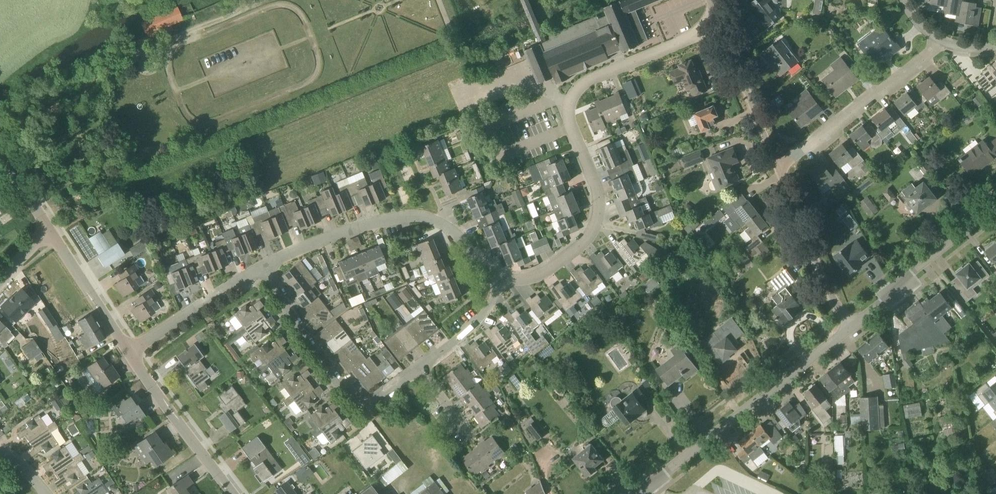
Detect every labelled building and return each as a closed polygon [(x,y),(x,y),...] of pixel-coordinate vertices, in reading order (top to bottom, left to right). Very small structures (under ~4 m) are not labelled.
[(639,45),(639,44),(648,40),(639,20),(635,22),(631,12),(658,0),(621,0),(604,7),(607,15),(598,19),(597,16),(549,36),(551,39),(546,41),(539,24),(531,5),(529,0),(522,0),(525,8),(533,27),(540,44),(525,50),(539,84),(554,77),(557,84),(569,79),(568,76),(587,68),(588,69),(588,68),(609,59),(607,55),(621,49),(623,52),(639,45)] [(780,18),(776,12),(777,10),(770,2),(772,0),(771,0),(755,0),(748,6),(759,19),(760,18),(762,20),(758,23),(764,31),(780,18)] [(965,0),(948,0),(947,6),(944,6),(943,12),(957,15),(960,15),(962,1),(965,2),(965,0)] [(965,2),(962,1),(960,15),(957,15),(956,21),(979,25),(982,8),(975,7),(976,4),(965,2)] [(182,19),(177,8),(142,23),(147,35),(182,19)] [(645,14),(639,17),(648,39),(654,36),(645,14)] [(895,43),(881,26),(872,34),(870,31),(857,42),(861,48),(874,64),(885,55),(888,58),(901,48),(896,42),(895,43)] [(981,28),(979,35),(986,36),(988,29),(981,28)] [(799,62),(781,40),(775,46),(773,44),(761,53),(770,64),(771,63),(781,76),(799,62)] [(849,87),(858,79),(841,58),(832,65),(836,70),(825,78),(830,84),(827,86),(835,95),(847,85),(849,87)] [(697,75),(691,60),(679,65),(680,68),(670,72),(675,84),(683,81),(686,90),(689,90),(691,96),(698,94),(707,91),(701,75),(697,75)] [(982,73),(983,74),(977,80),(986,92),(993,86),(991,83),(995,79),(995,62),(982,73)] [(938,87),(936,85),(929,76),(917,86),(923,94),(928,99),(928,100),(935,94),(941,101),(951,93),(942,81),(942,82),(943,83),(938,87)] [(635,79),(623,84),(630,99),(642,94),(635,79)] [(616,119),(621,117),(620,116),(627,113),(619,92),(614,94),(615,95),(607,98),(616,119)] [(919,97),(916,92),(910,97),(907,93),(895,102),(905,115),(914,107),(917,111),(926,105),(924,102),(919,97)] [(814,114),(821,108),(809,93),(788,110),(802,127),(815,116),(814,114)] [(923,94),(919,97),(924,102),(928,99),(923,94)] [(980,94),(973,100),(979,108),(986,102),(980,94)] [(616,119),(607,98),(600,101),(600,100),(595,102),(597,108),(590,110),(590,109),(585,111),(593,132),(600,129),(601,132),(607,129),(604,122),(610,120),(611,121),(616,119)] [(714,108),(714,106),(695,113),(688,116),(692,126),(699,122),(702,131),(709,128),(709,127),(715,124),(712,117),(717,115),(717,114),(719,113),(716,107),(714,108)] [(906,124),(892,107),(887,111),(885,108),(872,118),(882,130),(878,133),(881,138),(885,143),(889,140),(886,136),(892,132),(891,131),(898,126),(900,129),(906,124)] [(871,138),(875,142),(881,138),(878,133),(871,125),(866,130),(863,125),(850,135),(856,142),(863,150),(870,145),(867,140),(871,138)] [(911,131),(905,135),(912,144),(918,140),(917,139),(914,135),(911,131)] [(641,135),(636,138),(638,144),(644,142),(641,135)] [(611,144),(609,138),(596,144),(599,149),(596,150),(597,154),(600,153),(603,159),(628,149),(624,139),(615,143),(611,144)] [(427,158),(442,151),(438,140),(422,147),(427,158)] [(987,147),(983,141),(959,160),(961,162),(971,174),(984,163),(985,165),(995,157),(995,140),(987,147)] [(850,154),(848,151),(842,144),(830,154),(841,167),(846,173),(853,168),(853,169),(864,160),(856,150),(850,154)] [(735,173),(732,164),(739,161),(733,148),(708,158),(716,178),(720,189),(738,181),(738,179),(739,178),(736,172),(735,173)] [(609,175),(632,166),(634,165),(628,149),(603,159),(606,166),(602,167),(604,171),(607,170),(609,175)] [(427,158),(431,168),(447,161),(442,151),(427,158)] [(686,167),(704,160),(701,151),(682,158),(686,167)] [(558,161),(556,156),(544,161),(537,164),(543,179),(547,177),(567,169),(563,159),(558,161)] [(917,182),(932,170),(924,160),(909,172),(917,182)] [(439,176),(455,169),(455,168),(450,170),(447,161),(431,168),(435,178),(439,176)] [(827,181),(833,188),(844,179),(834,166),(828,171),(822,163),(817,167),(816,166),(809,172),(820,186),(827,181)] [(866,164),(861,168),(865,174),(870,169),(866,164)] [(616,191),(639,182),(632,166),(609,175),(612,180),(609,182),(610,186),(613,185),(616,191)] [(375,203),(385,199),(381,189),(387,187),(382,175),(380,169),(369,174),(371,180),(373,183),(368,185),(375,203)] [(443,186),(459,179),(455,169),(439,176),(443,186)] [(546,196),(553,193),(564,188),(562,183),(572,179),(567,169),(547,177),(548,179),(540,182),(546,196)] [(323,171),(312,176),(315,186),(327,181),(323,171)] [(514,174),(506,177),(508,183),(516,180),(514,174)] [(447,195),(464,189),(459,179),(443,186),(447,195)] [(361,188),(358,180),(348,184),(354,196),(359,194),(365,207),(375,203),(368,185),(361,188)] [(618,208),(638,200),(637,198),(640,196),(641,195),(642,194),(642,193),(643,191),(643,190),(643,189),(642,187),(640,181),(639,182),(616,191),(618,197),(615,198),(617,202),(615,202),(618,208)] [(342,212),(352,208),(348,198),(354,196),(348,184),(338,188),(340,193),(335,195),(342,212)] [(935,198),(924,184),(917,189),(913,184),(898,196),(903,203),(908,199),(918,211),(935,198)] [(487,196),(483,186),(471,191),(473,196),(468,198),(472,209),(495,199),(492,201),(489,195),(487,196)] [(896,196),(889,187),(882,193),(889,202),(896,196)] [(342,212),(335,195),(332,188),(321,193),(322,195),(317,197),(323,209),(328,207),(331,216),(342,212)] [(567,193),(564,188),(553,193),(557,203),(559,202),(561,207),(576,201),(572,191),(567,193)] [(512,192),(518,207),(526,204),(520,189),(512,192)] [(527,189),(521,191),(523,197),(529,194),(527,189)] [(871,217),(879,211),(868,196),(860,202),(871,217)] [(311,225),(321,221),(317,211),(323,209),(317,197),(306,202),(308,206),(303,208),(311,225)] [(653,213),(646,197),(638,200),(618,208),(620,214),(622,214),(623,217),(626,216),(629,222),(671,205),(653,213)] [(486,215),(488,220),(505,213),(503,207),(502,203),(497,205),(495,199),(472,209),(476,219),(486,215)] [(298,210),(294,201),(284,206),(289,218),(294,216),(300,229),(311,225),(303,208),(298,210)] [(558,221),(573,215),(581,212),(576,201),(561,207),(561,208),(554,211),(557,216),(556,216),(558,221)] [(758,214),(748,201),(737,209),(731,201),(723,207),(734,222),(741,217),(746,223),(758,214)] [(824,203),(817,209),(821,214),(828,208),(824,203)] [(663,224),(660,217),(673,211),(671,205),(629,222),(629,223),(630,222),(632,225),(635,224),(638,231),(653,224),(655,227),(663,224)] [(843,205),(836,211),(840,216),(847,211),(843,205)] [(284,206),(278,208),(275,209),(268,211),(271,219),(278,235),(288,231),(284,220),(289,218),(284,206)] [(537,210),(531,212),(533,218),(539,216),(537,210)] [(271,219),(268,211),(252,218),(254,223),(255,222),(259,234),(264,232),(267,239),(278,235),(271,219)] [(489,238),(511,229),(504,213),(506,213),(505,213),(488,220),(490,225),(484,227),(489,238)] [(763,242),(757,235),(768,226),(758,214),(746,223),(749,227),(745,230),(745,231),(752,238),(754,241),(745,248),(749,253),(755,248),(763,242)] [(240,232),(241,235),(248,252),(258,248),(253,236),(259,234),(255,222),(254,223),(252,218),(251,215),(246,217),(248,223),(238,227),(240,232)] [(559,238),(570,234),(568,229),(577,225),(573,215),(558,221),(562,231),(557,233),(559,238)] [(694,217),(688,223),(694,229),(700,223),(694,217)] [(709,227),(714,224),(709,217),(704,221),(709,227)] [(233,229),(223,233),(230,251),(235,249),(237,256),(248,252),(241,235),(236,237),(233,229)] [(513,234),(511,229),(489,238),(493,248),(500,245),(517,238),(515,233),(513,234)] [(111,248),(101,233),(90,240),(106,266),(125,254),(118,243),(111,248)] [(218,269),(228,264),(224,253),(230,251),(223,233),(222,233),(225,239),(215,243),(218,250),(211,252),(218,269)] [(658,243),(659,237),(647,234),(645,233),(644,239),(658,243)] [(346,241),(350,250),(361,245),(357,235),(346,241)] [(552,249),(551,248),(548,239),(547,237),(541,240),(546,251),(552,249)] [(554,237),(548,239),(551,248),(558,246),(556,240),(554,237)] [(420,255),(436,248),(432,238),(416,245),(420,255)] [(504,255),(520,249),(517,243),(519,242),(517,238),(500,245),(504,255)] [(628,243),(624,238),(619,242),(622,247),(622,249),(619,252),(630,267),(636,262),(642,258),(641,256),(646,253),(640,245),(639,246),(633,239),(628,243)] [(844,269),(845,268),(850,274),(863,264),(862,262),(871,255),(858,238),(848,245),(847,244),(834,254),(840,261),(839,262),(844,269)] [(135,256),(149,247),(144,240),(130,249),(135,256)] [(541,253),(546,251),(541,240),(536,242),(541,253)] [(536,255),(541,253),(536,242),(531,244),(536,255)] [(755,248),(758,252),(760,254),(768,249),(763,242),(755,248)] [(995,242),(988,247),(989,248),(986,251),(995,264),(995,242)] [(380,249),(379,246),(368,250),(378,273),(379,273),(375,266),(385,261),(391,259),(386,247),(380,249)] [(424,264),(440,258),(436,248),(420,255),(424,264)] [(524,259),(520,249),(504,255),(508,265),(518,261),(520,266),(531,262),(529,256),(524,259)] [(369,277),(378,273),(368,250),(359,254),(369,277)] [(605,255),(602,251),(596,255),(600,259),(600,262),(596,265),(608,280),(619,271),(617,270),(623,265),(617,258),(616,259),(611,251),(605,255)] [(206,254),(205,252),(195,256),(200,268),(205,266),(208,273),(218,269),(211,252),(206,254)] [(359,282),(369,277),(359,254),(349,258),(355,274),(358,280),(359,282)] [(200,268),(195,256),(185,260),(185,259),(178,261),(179,263),(188,286),(198,281),(194,270),(200,268)] [(748,256),(741,261),(745,266),(751,261),(748,256)] [(355,274),(349,258),(338,263),(340,266),(334,268),(339,280),(345,278),(346,278),(355,274)] [(428,274),(444,268),(440,258),(424,264),(428,274)] [(290,286),(309,271),(301,261),(282,275),(290,286)] [(989,275),(978,261),(972,266),(969,263),(963,268),(962,267),(956,271),(957,273),(956,274),(958,276),(952,282),(967,301),(977,294),(971,286),(980,278),(982,281),(989,275)] [(188,286),(179,263),(163,269),(169,285),(175,282),(178,290),(188,286)] [(124,296),(138,286),(143,283),(144,281),(140,275),(141,274),(135,265),(123,273),(126,278),(115,284),(120,292),(121,291),(124,296)] [(453,276),(448,266),(444,268),(428,274),(428,275),(433,273),(437,283),(453,276)] [(585,271),(581,266),(576,271),(579,275),(579,278),(575,281),(587,295),(598,287),(597,286),(602,281),(603,281),(597,273),(596,274),(590,267),(585,271)] [(793,319),(796,317),(796,315),(798,314),(797,313),(803,309),(786,288),(795,280),(786,268),(770,281),(779,293),(784,300),(779,305),(772,310),(783,324),(784,324),(785,324),(792,319),(793,319)] [(295,298),(314,283),(317,281),(309,271),(290,286),(298,295),(294,298),(295,298)] [(646,271),(639,277),(642,282),(650,276),(646,271)] [(441,293),(457,286),(453,276),(437,283),(441,293)] [(153,284),(156,290),(162,286),(159,281),(153,284)] [(564,287),(561,282),(555,286),(559,291),(558,293),(555,296),(566,311),(577,302),(576,301),(582,297),(576,289),(575,290),(570,282),(564,287)] [(299,310),(319,296),(322,293),(314,283),(295,298),(302,308),(299,310)] [(445,303),(461,297),(457,286),(441,293),(445,303)] [(406,288),(398,294),(401,298),(409,292),(406,288)] [(969,315),(947,288),(941,293),(940,292),(930,300),(928,297),(921,303),(919,300),(918,301),(950,342),(951,342),(944,333),(952,327),(942,315),(953,306),(963,319),(969,315)] [(35,303),(21,289),(9,301),(8,299),(1,307),(16,322),(35,303)] [(140,321),(155,312),(154,312),(161,307),(157,301),(158,300),(151,290),(139,298),(142,303),(132,310),(137,317),(138,317),(140,321)] [(625,290),(619,294),(622,298),(628,293),(625,290)] [(351,306),(365,301),(361,292),(348,297),(351,306)] [(394,292),(386,298),(391,304),(398,299),(394,292)] [(541,299),(538,294),(532,298),(536,303),(535,306),(532,308),(543,323),(561,310),(554,301),(552,302),(547,295),(541,299)] [(307,320),(326,305),(319,296),(299,310),(307,320)] [(598,297),(592,302),(593,304),(595,306),(601,301),(598,297)] [(590,301),(585,305),(589,311),(594,307),(590,301)] [(935,352),(933,345),(950,342),(918,301),(905,312),(914,324),(899,334),(905,360),(908,357),(907,352),(922,349),(923,354),(935,352)] [(334,316),(342,311),(346,309),(343,302),(330,311),(326,305),(307,320),(315,331),(334,316)] [(602,304),(597,307),(601,313),(606,309),(602,304)] [(248,308),(246,305),(233,314),(235,317),(231,320),(237,328),(237,329),(235,331),(237,334),(263,315),(259,309),(257,311),(252,305),(248,308)] [(49,329),(57,323),(46,306),(38,312),(49,329)] [(973,310),(979,318),(985,314),(979,306),(973,310)] [(429,337),(438,329),(439,329),(424,310),(421,307),(411,314),(414,317),(429,337)] [(505,315),(522,339),(534,355),(542,349),(536,341),(530,333),(534,330),(533,329),(539,324),(533,316),(531,318),(526,310),(521,314),(517,310),(512,314),(510,311),(505,315)] [(87,349),(106,338),(92,313),(78,321),(85,333),(80,336),(87,349)] [(237,334),(237,335),(238,337),(246,331),(255,343),(267,333),(265,330),(269,327),(264,321),(266,319),(263,315),(237,334)] [(419,344),(429,337),(414,317),(404,325),(419,344)] [(325,344),(345,329),(337,318),(317,334),(325,344)] [(720,366),(726,361),(724,358),(736,349),(734,347),(739,343),(736,339),(744,333),(732,318),(721,327),(714,332),(718,337),(721,341),(714,348),(709,352),(720,366)] [(0,320),(0,341),(1,341),(0,342),(4,348),(9,345),(4,338),(10,332),(11,331),(0,320)] [(210,330),(216,326),(213,321),(207,325),(210,330)] [(409,352),(419,344),(404,325),(394,333),(409,352)] [(500,330),(496,325),(491,329),(494,334),(494,337),(491,339),(502,355),(513,346),(512,344),(518,340),(512,332),(511,333),(505,326),(500,330)] [(217,327),(212,331),(215,335),(220,331),(217,327)] [(333,354),(352,339),(345,329),(325,344),(333,354)] [(201,331),(194,337),(198,343),(206,337),(201,331)] [(398,360),(409,352),(394,333),(384,341),(398,360)] [(889,347),(877,333),(859,348),(874,367),(892,353),(891,345),(889,347)] [(340,364),(360,349),(352,339),(333,354),(340,364)] [(41,358),(38,354),(42,352),(34,340),(22,348),(30,360),(34,357),(37,361),(41,358)] [(271,344),(268,341),(249,355),(254,362),(258,359),(262,364),(257,367),(259,369),(259,370),(285,350),(282,345),(279,347),(275,341),(271,344)] [(479,346),(476,341),(470,345),(474,349),(474,352),(470,355),(481,370),(493,361),(492,360),(498,355),(492,348),(490,349),(485,341),(479,346)] [(686,379),(698,369),(690,358),(691,357),(680,342),(671,350),(674,354),(656,369),(668,385),(683,374),(686,379)] [(206,369),(199,360),(204,356),(194,344),(177,357),(184,367),(185,367),(189,373),(187,374),(196,387),(210,377),(205,370),(206,369)] [(226,350),(229,355),(234,361),(240,357),(231,346),(230,347),(228,348),(226,350)] [(364,351),(361,348),(360,349),(340,364),(348,374),(351,371),(368,358),(363,352),(364,351)] [(290,369),(287,366),(291,363),(287,357),(289,355),(285,350),(259,370),(261,373),(269,367),(272,372),(265,377),(270,384),(277,379),(290,369)] [(385,353),(383,355),(386,360),(392,356),(388,351),(385,353)] [(359,382),(378,366),(370,356),(368,358),(351,371),(359,382)] [(392,363),(396,360),(392,356),(386,360),(378,366),(359,382),(367,391),(386,376),(381,371),(390,364),(392,363)] [(108,366),(102,357),(88,367),(98,381),(92,385),(97,392),(98,393),(99,393),(100,393),(101,393),(102,392),(103,391),(103,390),(103,389),(102,388),(119,376),(110,364),(108,366)] [(907,368),(908,368),(913,364),(908,357),(905,360),(902,362),(907,368)] [(854,367),(846,358),(841,362),(827,373),(844,395),(851,389),(849,386),(855,382),(847,372),(854,367)] [(239,359),(234,363),(239,369),(242,367),(240,366),(243,364),(239,359)] [(505,370),(501,373),(504,377),(512,371),(506,363),(502,367),(505,370)] [(447,380),(452,386),(471,372),(468,368),(466,370),(461,364),(443,377),(446,381),(447,380)] [(459,397),(477,384),(472,378),(474,377),(471,372),(452,386),(457,393),(456,394),(459,397)] [(844,395),(827,373),(820,378),(830,391),(833,395),(837,400),(844,395)] [(887,397),(898,395),(894,373),(883,375),(887,397)] [(296,378),(294,375),(281,384),(284,388),(280,391),(286,398),(282,401),(281,402),(283,405),(311,384),(307,379),(304,381),(300,375),(296,378)] [(655,386),(648,378),(641,383),(648,391),(655,386)] [(986,382),(977,389),(981,395),(983,393),(989,402),(995,396),(995,382),(990,387),(987,383),(986,382)] [(483,389),(479,383),(477,384),(459,397),(459,398),(461,396),(463,400),(465,399),(469,405),(488,391),(485,387),(483,389)] [(303,413),(315,403),(312,400),(316,397),(312,391),(314,389),(311,384),(283,405),(284,404),(287,407),(289,405),(296,415),(302,411),(303,413)] [(821,392),(815,384),(814,385),(812,384),(809,387),(810,388),(804,393),(810,400),(808,402),(813,408),(812,409),(823,423),(832,417),(827,410),(832,406),(827,399),(828,399),(821,392)] [(238,395),(232,386),(219,396),(223,401),(218,405),(224,413),(219,417),(233,437),(234,437),(230,432),(237,426),(238,428),(245,423),(237,411),(246,405),(242,400),(243,400),(239,394),(238,395)] [(611,425),(621,417),(627,424),(635,418),(638,416),(640,418),(643,418),(645,417),(647,415),(647,412),(646,409),(640,402),(646,397),(639,388),(623,401),(621,398),(620,397),(618,397),(617,397),(615,397),(614,398),(613,398),(612,400),(611,401),(611,402),(611,404),(612,406),(614,408),(615,408),(604,417),(603,418),(602,420),(602,422),(603,424),(604,424),(605,425),(607,426),(609,426),(611,425)] [(475,417),(494,403),(489,397),(491,395),(488,391),(469,405),(474,412),(473,413),(476,416),(475,417)] [(65,393),(59,396),(61,399),(65,406),(71,402),(65,393)] [(136,404),(130,396),(125,400),(123,398),(114,405),(121,415),(127,423),(132,419),(134,422),(145,414),(137,403),(136,404)] [(879,429),(878,405),(878,397),(860,398),(861,414),(858,414),(859,424),(861,424),(862,430),(879,429)] [(482,428),(499,414),(495,408),(497,407),(494,403),(475,417),(480,423),(479,424),(482,428)] [(794,409),(793,408),(789,403),(777,412),(788,426),(792,431),(800,424),(800,419),(807,413),(799,403),(800,404),(794,409)] [(324,409),(322,406),(309,416),(318,427),(314,430),(311,432),(313,435),(339,416),(335,411),(333,413),(328,406),(324,409)] [(905,406),(905,416),(921,416),(921,406),(905,406)] [(50,424),(53,422),(47,414),(40,418),(39,415),(26,423),(28,427),(24,429),(28,435),(26,437),(29,442),(48,429),(50,432),(54,430),(50,424)] [(852,425),(859,424),(858,414),(851,415),(852,425)] [(330,444),(343,435),(341,431),(344,428),(340,422),(342,421),(339,416),(313,435),(315,438),(317,437),(322,444),(324,444),(328,441),(330,444)] [(289,417),(284,422),(288,427),(294,423),(289,417)] [(535,420),(535,421),(528,426),(527,426),(539,440),(547,434),(535,420)] [(783,437),(772,423),(771,421),(770,421),(772,423),(765,429),(763,427),(761,424),(749,433),(759,445),(770,436),(776,443),(783,437)] [(75,424),(67,429),(72,436),(79,431),(75,424)] [(54,430),(50,432),(48,429),(29,442),(33,447),(35,446),(39,452),(43,449),(46,453),(58,444),(59,446),(65,442),(57,428),(54,430)] [(163,445),(162,444),(155,433),(135,446),(146,463),(151,460),(155,466),(172,454),(165,444),(163,445)] [(364,442),(353,450),(364,463),(374,455),(377,460),(386,453),(381,447),(383,446),(373,433),(363,441),(364,442)] [(745,463),(751,458),(748,454),(759,445),(749,433),(739,442),(745,449),(738,454),(745,463)] [(485,440),(482,442),(495,460),(501,456),(502,458),(507,454),(492,436),(486,441),(485,440)] [(835,456),(844,456),(843,436),(834,436),(835,456)] [(281,469),(257,437),(241,448),(249,459),(250,458),(256,466),(253,468),(263,482),(281,469)] [(479,446),(473,450),(487,469),(490,467),(489,465),(495,460),(482,442),(478,445),(479,446)] [(590,475),(595,472),(594,470),(595,469),(593,467),(603,459),(589,442),(583,447),(585,450),(575,458),(588,475),(589,474),(590,475)] [(515,444),(510,448),(515,455),(520,450),(515,444)] [(73,458),(65,446),(52,455),(54,458),(50,461),(54,467),(52,469),(55,474),(75,461),(77,464),(81,461),(77,455),(73,458)] [(314,448),(308,453),(313,460),(320,455),(314,448)] [(392,449),(387,453),(395,464),(401,460),(392,449)] [(482,473),(487,469),(473,450),(466,456),(465,455),(461,458),(474,476),(481,471),(482,473)] [(92,451),(85,456),(88,461),(96,456),(92,451)] [(303,451),(295,457),(300,464),(308,458),(303,451)] [(89,472),(82,461),(81,461),(77,464),(75,461),(55,474),(59,479),(61,477),(65,483),(69,481),(71,485),(85,476),(84,476),(89,472)] [(188,476),(200,468),(199,467),(187,475),(167,489),(167,490),(161,493),(188,493),(184,488),(192,483),(204,474),(192,482),(188,476)] [(306,476),(312,472),(308,468),(303,472),(306,476)] [(761,471),(758,477),(768,481),(770,475),(761,471)] [(992,477),(987,481),(991,486),(995,482),(992,477)] [(89,478),(76,487),(78,491),(74,493),(75,493),(99,493),(104,493),(105,493),(101,488),(96,480),(92,482),(89,478)] [(435,482),(434,481),(426,487),(431,493),(444,493),(435,482)] [(540,481),(533,487),(532,487),(526,491),(529,493),(546,493),(540,481)] [(286,482),(275,490),(278,493),(295,493),(292,490),(295,487),(292,484),(289,486),(286,482)] [(370,485),(359,493),(378,493),(370,485)]
